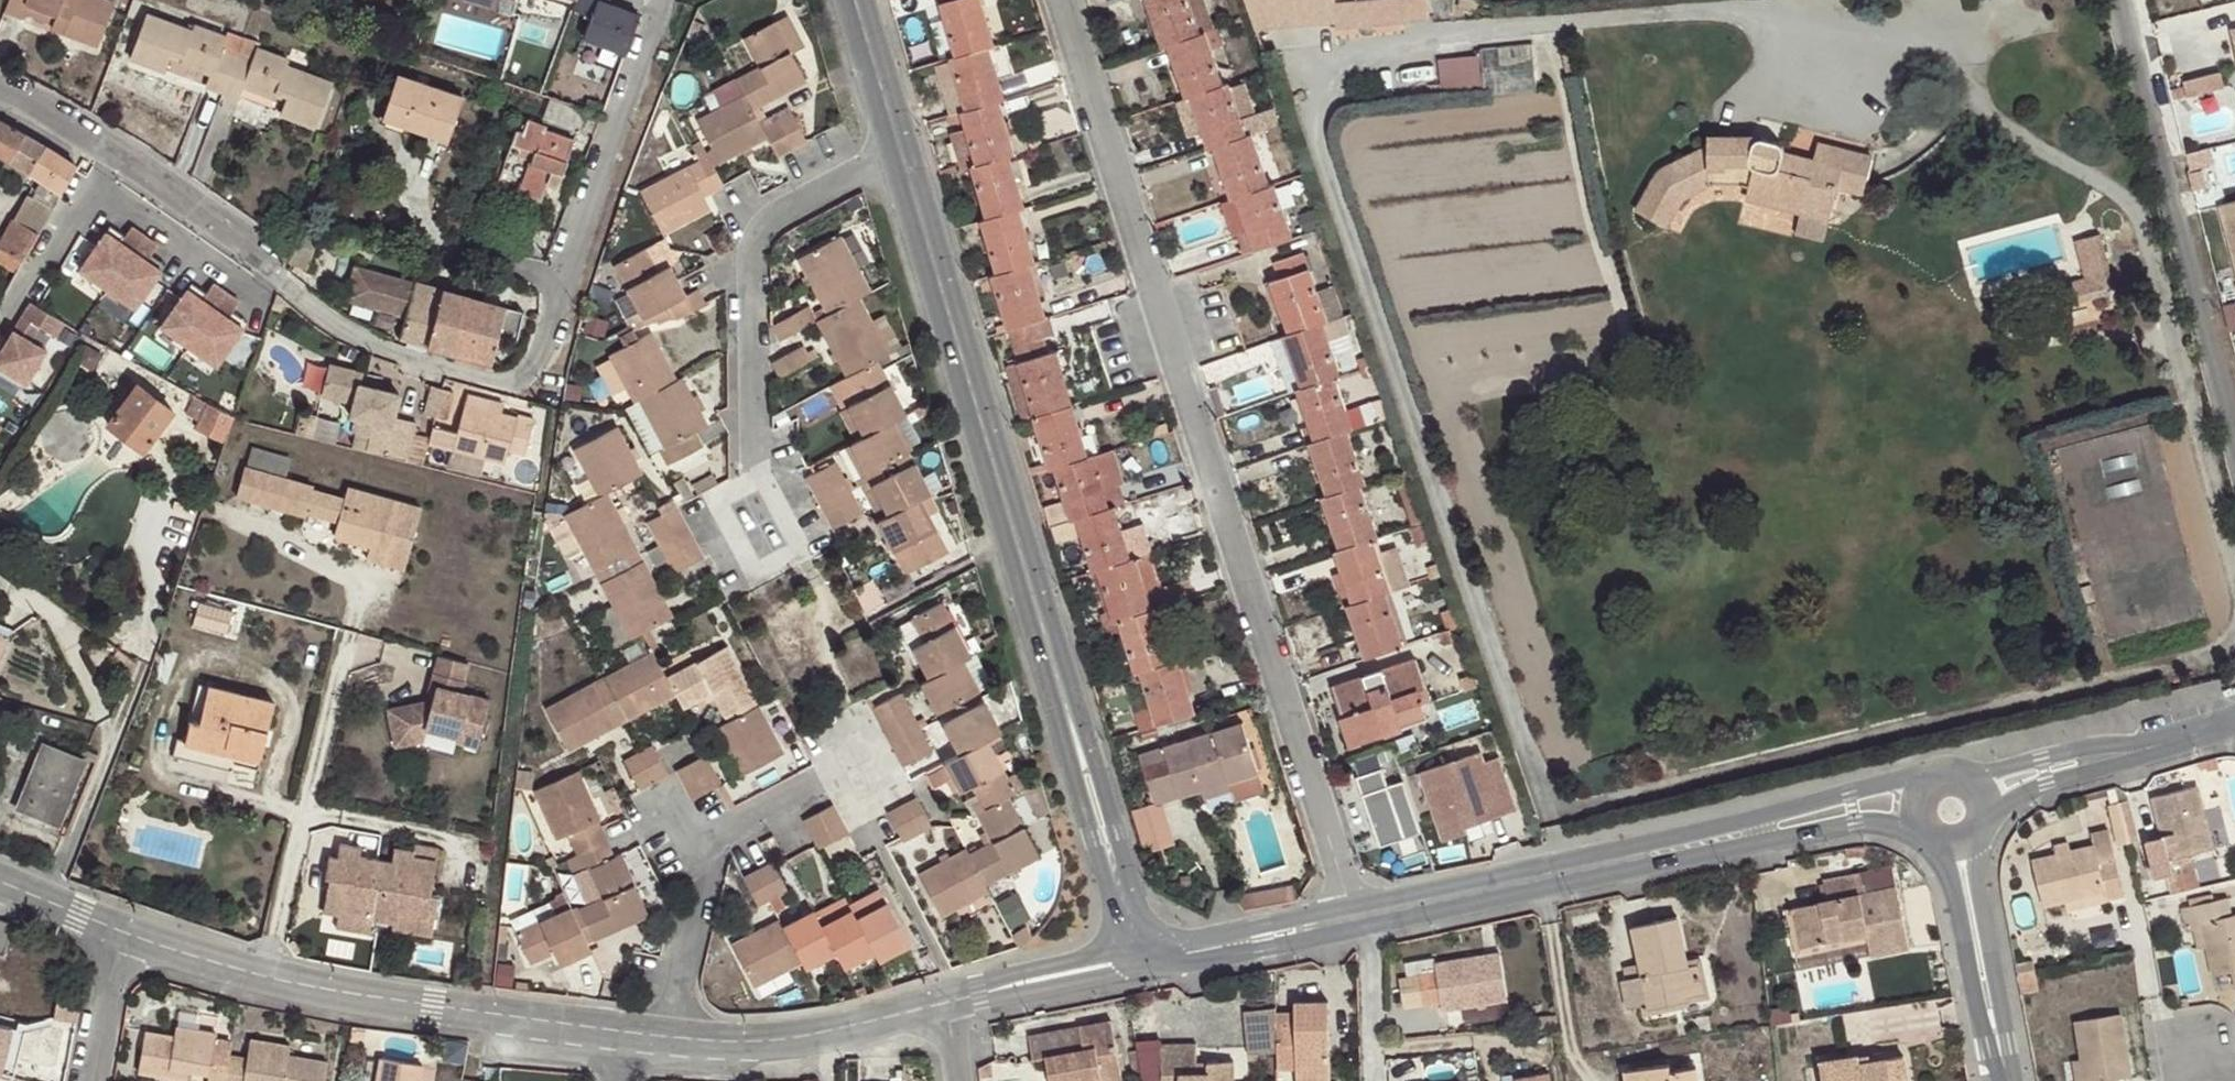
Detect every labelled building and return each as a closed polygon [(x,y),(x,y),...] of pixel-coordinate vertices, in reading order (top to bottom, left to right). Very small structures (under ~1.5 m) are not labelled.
[(4,10),(23,17),(25,12),(53,22),(51,28),(98,45),(114,2),(109,0),(8,0),(4,10)] [(282,17),(286,5),(278,2),(276,6),(259,0),(257,0),(254,7),(282,17)] [(571,4),(569,9),(593,17),(585,37),(625,54),(639,16),(608,5),(609,0),(572,0),(571,4)] [(965,128),(976,164),(972,166),(986,217),(981,219),(997,272),(992,274),(1009,327),(1043,317),(1048,317),(1031,263),(1037,261),(1022,208),(1025,206),(1009,155),(1016,153),(1001,99),(1005,98),(990,46),(995,44),(983,0),(940,0),(957,55),(935,61),(950,114),(946,114),(949,125),(963,121),(965,128)] [(1191,0),(1148,0),(1162,45),(1169,43),(1186,97),(1190,95),(1197,115),(1208,148),(1215,145),(1232,196),(1237,195),(1255,249),(1292,237),(1274,184),(1270,184),(1252,133),(1248,134),(1242,117),(1256,113),(1246,83),(1232,87),(1230,81),(1223,83),(1211,46),(1206,31),(1202,32),(1191,0)] [(1202,32),(1206,31),(1215,28),(1206,0),(1191,0),(1202,32)] [(1444,0),(1247,0),(1258,29),(1336,22),(1337,26),(1429,17),(1429,14),(1445,12),(1444,0)] [(205,86),(222,92),(243,36),(228,31),(225,36),(194,24),(192,30),(147,13),(130,58),(164,71),(169,59),(171,53),(181,56),(179,63),(210,74),(205,86)] [(773,23),(790,54),(803,47),(786,15),(773,23)] [(758,68),(736,80),(744,95),(752,110),(804,82),(790,54),(773,23),(744,39),(758,68)] [(1215,28),(1206,31),(1211,46),(1222,43),(1217,27),(1215,28)] [(243,36),(222,92),(239,98),(243,87),(274,97),(276,92),(287,96),(285,101),(280,113),(316,126),(332,82),(286,66),(287,59),(258,48),(259,42),(243,36)] [(1439,60),(1442,89),(1484,85),(1485,92),(1534,87),(1529,46),(1481,50),(1481,56),(1439,60)] [(169,59),(179,63),(181,56),(171,53),(169,59)] [(2227,69),(2185,76),(2190,111),(2233,105),(2227,69)] [(403,90),(407,78),(400,76),(396,88),(403,90)] [(459,96),(407,78),(403,90),(396,88),(388,109),(410,116),(406,126),(445,139),(459,96)] [(276,92),(274,97),(285,101),(287,96),(276,92)] [(697,121),(713,151),(719,162),(766,137),(759,123),(752,110),(744,95),(697,121)] [(578,131),(585,110),(550,98),(543,118),(578,131)] [(774,115),(792,149),(805,142),(786,108),(774,115)] [(385,119),(406,126),(410,116),(388,109),(385,119)] [(777,158),(792,149),(774,115),(759,123),(766,137),(777,158)] [(1208,148),(1197,115),(1186,118),(1197,151),(1208,148)] [(44,144),(28,135),(0,120),(0,156),(6,159),(27,171),(44,144)] [(557,184),(572,141),(543,131),(545,126),(526,120),(523,131),(517,130),(512,143),(535,151),(521,191),(541,199),(547,182),(557,184)] [(976,164),(965,128),(951,133),(962,168),(972,166),(976,164)] [(1660,170),(1639,209),(1666,224),(1681,198),(1710,183),(1750,183),(1748,194),(1803,209),(1796,234),(1824,241),(1829,222),(1839,185),(1863,190),(1872,156),(1819,144),(1815,161),(1783,152),(1783,149),(1782,146),(1782,144),(1778,142),(1761,138),(1709,137),(1709,147),(1660,170)] [(715,189),(724,185),(713,165),(707,155),(701,142),(692,148),(699,161),(715,189)] [(77,164),(44,144),(27,171),(42,181),(61,192),(77,164)] [(2199,149),(2187,152),(2192,172),(2204,169),(2199,149)] [(707,155),(713,165),(719,162),(713,151),(707,155)] [(19,184),(20,185),(27,171),(6,159),(0,168),(0,174),(19,184)] [(703,196),(715,189),(699,161),(687,167),(703,196)] [(687,167),(641,191),(663,233),(709,209),(703,196),(687,167)] [(53,208),(61,192),(42,181),(33,196),(53,208)] [(15,273),(38,234),(53,208),(33,196),(27,194),(0,244),(0,264),(15,273)] [(2234,257),(2234,202),(2222,205),(2234,257)] [(1317,211),(1306,215),(1311,230),(1323,227),(1317,211)] [(122,241),(126,235),(111,224),(107,230),(122,241)] [(107,288),(146,235),(133,226),(126,235),(122,241),(107,230),(80,268),(107,288)] [(158,244),(146,235),(107,288),(135,308),(162,270),(148,259),(152,254),(158,244)] [(858,299),(870,291),(858,269),(850,253),(840,235),(798,258),(822,307),(826,315),(858,299)] [(2045,290),(2050,309),(2117,291),(2101,235),(2075,242),(2085,279),(2045,290)] [(850,253),(858,269),(870,261),(862,246),(850,253)] [(643,319),(663,307),(668,304),(686,295),(669,265),(659,271),(646,248),(615,265),(628,291),(639,311),(643,319)] [(1347,605),(1365,657),(1385,651),(1404,644),(1386,592),(1411,584),(1398,546),(1379,553),(1373,537),(1377,536),(1360,485),(1366,482),(1348,430),(1381,419),(1373,399),(1353,405),(1345,408),(1339,388),(1335,378),(1340,376),(1322,322),(1326,321),(1315,290),(1302,252),(1274,261),(1280,277),(1271,281),(1288,333),(1283,335),(1301,389),(1298,390),(1315,441),(1311,443),(1327,495),(1322,497),(1338,549),(1335,550),(1343,571),(1353,601),(1347,605)] [(148,259),(162,270),(166,264),(152,254),(148,259)] [(395,338),(449,353),(463,295),(348,265),(342,287),(374,295),(371,308),(400,317),(395,338)] [(203,299),(207,293),(192,282),(188,288),(203,299)] [(227,293),(214,283),(207,293),(203,299),(188,288),(161,326),(189,346),(227,293)] [(1333,284),(1315,290),(1326,321),(1345,314),(1333,284)] [(374,295),(342,287),(340,294),(345,302),(371,308),(374,295)] [(705,301),(698,288),(686,295),(668,304),(676,316),(705,301)] [(626,317),(639,311),(628,291),(615,298),(626,317)] [(227,293),(189,346),(216,366),(243,328),(229,317),(233,311),(240,302),(227,293)] [(503,306),(463,295),(449,353),(488,363),(495,335),(503,306)] [(846,377),(877,360),(887,355),(889,353),(872,323),(858,299),(826,315),(816,321),(846,377)] [(31,301),(22,315),(38,325),(55,335),(64,321),(31,301)] [(808,305),(771,326),(772,328),(778,341),(793,333),(816,321),(812,312),(808,305)] [(521,311),(503,306),(495,335),(513,339),(521,311)] [(643,319),(635,322),(638,328),(657,318),(660,322),(669,318),(663,307),(643,319)] [(822,307),(812,312),(816,321),(826,315),(822,307)] [(229,317),(243,328),(247,322),(233,311),(229,317)] [(30,339),(38,325),(22,315),(14,329),(30,339)] [(889,353),(901,348),(884,316),(872,323),(889,353)] [(1013,343),(1044,335),(1047,333),(1043,317),(1009,327),(1013,343)] [(47,349),(30,339),(14,329),(0,350),(0,366),(26,382),(47,349)] [(626,347),(638,340),(633,331),(621,337),(626,347)] [(623,380),(635,403),(639,401),(676,380),(671,368),(682,361),(676,351),(665,358),(651,333),(638,340),(626,347),(610,356),(616,368),(623,380)] [(1137,720),(1140,728),(1195,713),(1179,659),(1174,661),(1159,607),(1166,604),(1160,586),(1151,553),(1130,558),(1115,505),(1124,502),(1120,482),(1121,481),(1112,449),(1087,456),(1057,349),(1049,352),(1044,335),(1013,343),(1019,362),(1035,414),(1050,467),(1056,466),(1067,506),(1049,512),(1052,524),(1078,517),(1094,569),(1098,568),(1114,620),(1121,617),(1136,672),(1141,671),(1152,712),(1136,716),(1137,720)] [(912,356),(908,344),(901,348),(889,353),(887,355),(894,365),(912,356)] [(772,363),(780,377),(810,360),(806,353),(802,346),(801,348),(772,363)] [(806,353),(810,360),(816,357),(813,349),(806,353)] [(892,421),(904,415),(906,413),(877,360),(846,377),(843,378),(856,401),(848,406),(865,435),(892,421)] [(1023,418),(1035,414),(1019,362),(1007,365),(1023,418)] [(358,420),(354,437),(367,441),(365,453),(423,466),(429,444),(431,438),(415,434),(417,424),(395,418),(401,396),(359,384),(362,373),(330,366),(322,395),(351,404),(349,417),(358,420)] [(609,386),(623,380),(616,368),(602,374),(609,386)] [(707,424),(681,377),(676,380),(639,401),(663,446),(658,448),(668,464),(701,445),(694,432),(707,424)] [(843,378),(830,386),(842,408),(848,406),(856,401),(843,378)] [(137,384),(108,423),(144,450),(173,410),(137,384)] [(1345,408),(1353,405),(1347,385),(1339,388),(1345,408)] [(112,401),(101,393),(93,405),(103,412),(112,401)] [(196,427),(226,443),(234,420),(235,417),(193,395),(185,413),(198,420),(196,427)] [(467,404),(501,412),(503,404),(470,395),(467,404)] [(635,403),(626,408),(650,453),(658,448),(663,446),(639,401),(635,403)] [(532,420),(501,412),(467,404),(465,404),(457,434),(434,428),(431,438),(429,444),(453,450),(486,458),(504,463),(508,450),(523,454),(532,420)] [(839,410),(855,441),(865,435),(848,406),(842,408),(839,410)] [(892,421),(898,431),(909,425),(904,415),(892,421)] [(855,441),(839,449),(855,479),(908,451),(898,431),(892,421),(865,435),(855,441)] [(599,497),(607,492),(642,474),(618,429),(576,452),(599,497)] [(367,441),(354,437),(352,450),(365,453),(367,441)] [(253,450),(248,468),(277,476),(283,478),(288,459),(253,450)] [(481,475),(486,458),(453,450),(448,467),(481,475)] [(855,479),(858,484),(911,456),(908,451),(855,479)] [(911,456),(858,484),(862,492),(915,463),(911,456)] [(813,493),(843,476),(835,463),(805,479),(813,493)] [(919,498),(931,492),(915,463),(862,492),(876,518),(879,519),(919,498)] [(277,476),(248,468),(245,467),(236,496),(270,506),(277,476)] [(283,478),(277,476),(270,506),(286,510),(293,481),(283,478)] [(850,488),(843,476),(813,493),(819,505),(850,488)] [(684,502),(693,498),(682,479),(674,484),(684,502)] [(311,486),(293,481),(286,510),(303,515),(305,511),(339,521),(335,535),(370,545),(366,558),(387,564),(391,551),(406,555),(419,507),(348,488),(345,499),(310,490),(311,486)] [(819,505),(825,515),(855,499),(850,488),(819,505)] [(599,497),(564,515),(568,521),(580,545),(595,571),(636,549),(607,492),(599,497)] [(879,519),(876,518),(893,552),(904,545),(916,568),(947,551),(919,498),(879,519)] [(855,499),(825,515),(832,529),(862,513),(855,499)] [(646,522),(654,539),(685,522),(677,506),(663,513),(646,522)] [(1417,544),(1433,539),(1427,520),(1411,524),(1417,544)] [(567,551),(580,545),(568,521),(555,528),(567,551)] [(654,539),(657,544),(688,528),(685,522),(654,539)] [(1066,523),(1052,527),(1055,539),(1070,534),(1066,523)] [(666,560),(696,543),(688,528),(657,544),(666,560)] [(673,574),(704,557),(696,543),(666,560),(673,574)] [(1,563),(9,551),(0,545),(0,563),(1,563)] [(904,545),(893,552),(906,574),(916,568),(904,545)] [(595,571),(597,576),(639,554),(636,549),(595,571)] [(403,569),(406,555),(391,551),(387,564),(403,569)] [(639,554),(597,576),(601,584),(643,561),(639,554)] [(642,633),(649,629),(672,618),(643,561),(601,584),(612,605),(631,640),(642,633)] [(1433,577),(1445,572),(1441,562),(1428,566),(1433,577)] [(1343,606),(1347,605),(1353,601),(1343,571),(1333,573),(1343,606)] [(1160,586),(1166,604),(1193,597),(1189,577),(1160,586)] [(866,613),(877,608),(870,596),(864,584),(854,590),(866,613)] [(877,608),(888,602),(882,590),(870,596),(877,608)] [(200,598),(194,623),(229,631),(235,606),(200,598)] [(962,660),(971,656),(943,603),(911,620),(923,643),(913,648),(929,678),(962,660)] [(597,614),(616,647),(631,640),(612,605),(597,614)] [(259,614),(239,609),(235,624),(255,628),(259,614)] [(902,625),(913,648),(923,643),(911,620),(902,625)] [(0,625),(0,634),(9,638),(12,630),(0,625)] [(642,633),(653,652),(660,648),(649,629),(642,633)] [(9,638),(0,634),(0,660),(9,638)] [(667,680),(675,695),(683,708),(711,693),(724,716),(754,700),(727,647),(667,680)] [(599,680),(622,722),(675,695),(667,680),(653,652),(599,680)] [(991,683),(975,653),(971,656),(962,660),(978,690),(991,683)] [(463,681),(467,662),(434,654),(429,671),(463,681)] [(929,678),(921,682),(937,712),(978,690),(962,660),(929,678)] [(1352,744),(1386,733),(1383,722),(1425,708),(1421,698),(1428,695),(1416,660),(1333,686),(1352,744)] [(460,692),(463,681),(429,671),(424,691),(431,693),(429,698),(421,700),(388,713),(401,746),(423,738),(427,726),(457,734),(456,739),(476,744),(489,700),(460,692)] [(568,751),(622,722),(599,680),(545,709),(568,751)] [(198,719),(206,687),(198,685),(190,717),(198,719)] [(271,702),(206,687),(198,719),(190,717),(185,740),(184,743),(227,753),(229,747),(237,748),(233,762),(256,768),(271,702)] [(940,719),(981,697),(978,690),(937,712),(940,719)] [(431,693),(424,691),(421,700),(429,698),(431,693)] [(901,693),(872,709),(879,723),(909,707),(901,693)] [(944,725),(985,703),(981,697),(940,719),(944,725)] [(754,700),(724,716),(726,722),(758,705),(754,700)] [(944,725),(959,754),(986,739),(1000,732),(985,703),(944,725)] [(782,751),(758,705),(726,722),(715,728),(739,774),(782,751)] [(909,707),(879,723),(886,735),(915,719),(909,707)] [(1383,722),(1386,733),(1429,719),(1425,708),(1383,722)] [(894,750),(924,734),(921,729),(915,719),(886,735),(894,750)] [(1116,725),(1119,734),(1140,728),(1137,720),(1116,725)] [(1156,804),(1203,790),(1230,782),(1232,789),(1262,779),(1243,723),(1140,755),(1156,804)] [(894,750),(902,766),(932,749),(924,734),(894,750)] [(231,769),(233,762),(237,748),(229,747),(227,753),(184,743),(185,740),(175,738),(171,755),(231,769)] [(984,809),(1006,797),(1015,792),(1007,777),(986,739),(959,754),(944,762),(960,791),(971,785),(984,809)] [(25,771),(33,748),(24,744),(20,757),(5,752),(2,761),(25,771)] [(84,760),(44,744),(19,808),(59,824),(84,760)] [(1521,809),(1499,745),(1421,772),(1443,836),(1521,809)] [(639,753),(655,781),(668,775),(655,750),(652,746),(639,753)] [(98,754),(83,748),(81,754),(96,760),(98,754)] [(144,754),(135,751),(131,762),(141,765),(144,754)] [(625,761),(640,790),(655,781),(639,753),(625,761)] [(706,754),(700,757),(677,769),(684,783),(714,768),(706,754)] [(1406,777),(1392,781),(1386,764),(1358,773),(1381,844),(1423,830),(1406,777)] [(714,768),(684,783),(693,798),(716,786),(722,783),(714,768)] [(532,771),(516,770),(514,788),(530,789),(532,771)] [(577,770),(534,790),(557,838),(567,833),(599,819),(577,770)] [(1015,792),(1023,788),(1015,773),(1007,777),(1015,792)] [(1265,790),(1262,779),(1232,789),(1236,799),(1265,790)] [(1230,782),(1203,790),(1205,797),(1232,789),(1230,782)] [(728,809),(734,806),(722,783),(716,786),(728,809)] [(2172,868),(2195,862),(2192,853),(2213,848),(2207,823),(2197,786),(2153,798),(2163,837),(2147,841),(2156,877),(2167,874),(2169,884),(2176,882),(2172,868)] [(2125,792),(2115,787),(2119,803),(2128,801),(2125,792)] [(986,844),(969,853),(986,885),(1037,857),(1006,797),(984,809),(977,812),(988,834),(991,841),(986,844)] [(902,807),(917,834),(931,826),(917,799),(902,807)] [(2128,801),(2119,803),(2126,832),(2129,843),(2137,840),(2128,801)] [(2126,832),(2119,803),(2108,805),(2115,834),(2126,832)] [(810,834),(840,817),(833,805),(803,821),(810,834)] [(889,814),(900,835),(903,841),(917,834),(902,807),(889,814)] [(818,847),(848,832),(840,817),(810,834),(815,841),(818,847)] [(599,819),(567,833),(571,841),(602,826),(599,819)] [(2207,823),(2213,848),(2222,846),(2215,821),(2207,823)] [(577,855),(608,839),(602,826),(571,841),(577,855)] [(2043,906),(2064,901),(2105,891),(2107,899),(2125,895),(2110,831),(2092,836),(2094,846),(2071,852),(2056,855),(2032,861),(2043,906)] [(982,837),(986,844),(991,841),(988,834),(982,837)] [(616,857),(608,839),(577,855),(565,860),(573,877),(589,870),(602,896),(586,903),(579,907),(595,941),(648,916),(620,855),(616,857)] [(2053,847),(2056,855),(2071,852),(2069,843),(2053,847)] [(325,878),(330,879),(341,879),(339,889),(328,888),(324,912),(339,914),(369,918),(395,923),(397,913),(433,919),(437,896),(429,894),(435,848),(412,845),(411,851),(391,848),(389,862),(378,860),(360,856),(361,849),(338,846),(336,857),(329,856),(325,878)] [(969,853),(966,848),(949,858),(941,862),(920,875),(942,916),(988,890),(986,885),(969,853)] [(941,862),(949,858),(946,852),(938,856),(941,862)] [(771,862),(757,870),(772,898),(786,890),(771,862)] [(2179,894),(2202,888),(2195,862),(2172,868),(2176,882),(2179,894)] [(2212,863),(2201,866),(2205,879),(2215,876),(2212,863)] [(589,870),(573,877),(586,903),(602,896),(589,870)] [(772,898),(757,870),(744,878),(758,905),(768,900),(772,898)] [(1827,900),(1793,907),(1801,948),(1866,934),(1868,942),(1871,957),(1909,948),(1895,886),(1865,893),(1861,873),(1824,881),(1827,900)] [(341,879),(330,879),(328,888),(339,889),(341,879)] [(856,918),(885,902),(878,889),(850,905),(852,910),(856,918)] [(2105,891),(2064,901),(2066,909),(2107,899),(2105,891)] [(2188,899),(2190,906),(2212,901),(2211,894),(2188,899)] [(850,905),(845,896),(813,913),(821,927),(852,910),(850,905)] [(2221,917),(2233,914),(2229,897),(2217,900),(2221,917)] [(2193,924),(2201,922),(2207,946),(2213,975),(2231,971),(2234,988),(2234,914),(2233,914),(2221,917),(2217,900),(2212,901),(2190,906),(2181,908),(2185,926),(2193,924)] [(874,951),(879,960),(908,945),(885,902),(856,918),(874,951)] [(572,910),(570,906),(553,914),(549,904),(512,921),(532,961),(554,952),(559,964),(591,950),(588,944),(572,910)] [(588,944),(595,941),(579,907),(572,910),(588,944)] [(1801,948),(1793,907),(1785,909),(1794,956),(1868,942),(1866,934),(1801,948)] [(835,952),(844,968),(874,951),(856,918),(852,910),(821,927),(835,952)] [(801,960),(805,968),(835,952),(821,927),(813,913),(812,911),(783,927),(801,960)] [(430,935),(433,919),(397,913),(395,923),(394,930),(430,935)] [(369,918),(339,914),(336,929),(366,933),(369,918)] [(1646,1003),(1647,1007),(1689,999),(1688,995),(1702,992),(1696,963),(1686,966),(1685,960),(1677,917),(1631,925),(1639,964),(1623,967),(1626,978),(1622,979),(1627,1008),(1646,1003)] [(801,960),(783,927),(779,919),(732,945),(754,986),(801,960)] [(5,955),(13,923),(0,920),(0,954),(5,955)] [(2201,922),(2193,924),(2199,948),(2207,946),(2201,922)] [(1012,935),(1018,947),(1031,936),(1026,926),(1012,935)] [(498,927),(495,958),(506,960),(507,944),(503,944),(505,928),(498,927)] [(562,971),(594,956),(591,950),(559,964),(562,971)] [(1506,1000),(1499,952),(1435,963),(1436,970),(1418,972),(1424,1005),(1441,1002),(1442,1010),(1506,1000)] [(1689,999),(1689,1002),(1710,998),(1701,957),(1685,960),(1686,966),(1696,963),(1702,992),(1688,995),(1689,999)] [(2034,969),(2016,972),(2020,992),(2037,989),(2034,969)] [(493,971),(492,986),(511,989),(527,990),(527,983),(509,981),(510,972),(493,971)] [(59,990),(57,1004),(71,1006),(74,993),(59,990)] [(1689,999),(1647,1007),(1641,1008),(1642,1015),(1690,1006),(1689,1002),(1689,999)] [(1277,1069),(1297,1068),(1297,1080),(1330,1080),(1329,1002),(1296,1002),(1296,1012),(1277,1012),(1277,1069)] [(57,1004),(54,1018),(76,1022),(79,1008),(71,1006),(57,1004)] [(1271,1010),(1244,1013),(1248,1056),(1276,1053),(1271,1010)] [(2081,1059),(2084,1080),(2104,1080),(2119,1078),(2132,1076),(2122,1012),(2075,1020),(2081,1059)] [(1122,1075),(1111,1020),(1029,1035),(1033,1059),(1047,1057),(1051,1080),(1089,1080),(1122,1075)] [(4,1057),(12,1028),(0,1025),(0,1056),(4,1057)] [(229,1055),(231,1046),(214,1043),(214,1038),(215,1033),(176,1027),(174,1036),(145,1031),(138,1073),(180,1080),(181,1070),(191,1071),(208,1074),(207,1080),(225,1080),(229,1055)] [(231,1046),(231,1040),(214,1038),(214,1043),(231,1046)] [(225,1080),(243,1080),(244,1080),(250,1080),(325,1080),(327,1062),(288,1056),(290,1046),(250,1040),(247,1058),(229,1055),(225,1080)] [(1197,1062),(1196,1043),(1162,1044),(1162,1080),(1235,1080),(1234,1062),(1207,1062),(1207,1071),(1197,1071),(1197,1062)] [(1869,1053),(1859,1054),(1861,1062),(1870,1060),(1869,1053)] [(1859,1054),(1820,1061),(1823,1080),(1907,1080),(1903,1055),(1870,1060),(1861,1062),(1859,1054)] [(2081,1059),(2074,1061),(2077,1080),(2084,1080),(2081,1059)] [(377,1080),(419,1080),(422,1066),(381,1060),(377,1080)] [(1207,1062),(1197,1062),(1197,1071),(1207,1071),(1207,1062)] [(1625,1080),(1696,1080),(1694,1067),(1671,1071),(1669,1063),(1624,1071),(1625,1080)] [(499,1069),(486,1067),(485,1079),(497,1080),(499,1069)] [(191,1071),(181,1070),(180,1080),(188,1080),(190,1080),(191,1071)] [(1461,1070),(1429,1075),(1430,1080),(1463,1080),(1461,1070)] [(1548,1073),(1512,1079),(1513,1080),(1550,1080),(1548,1073)]
